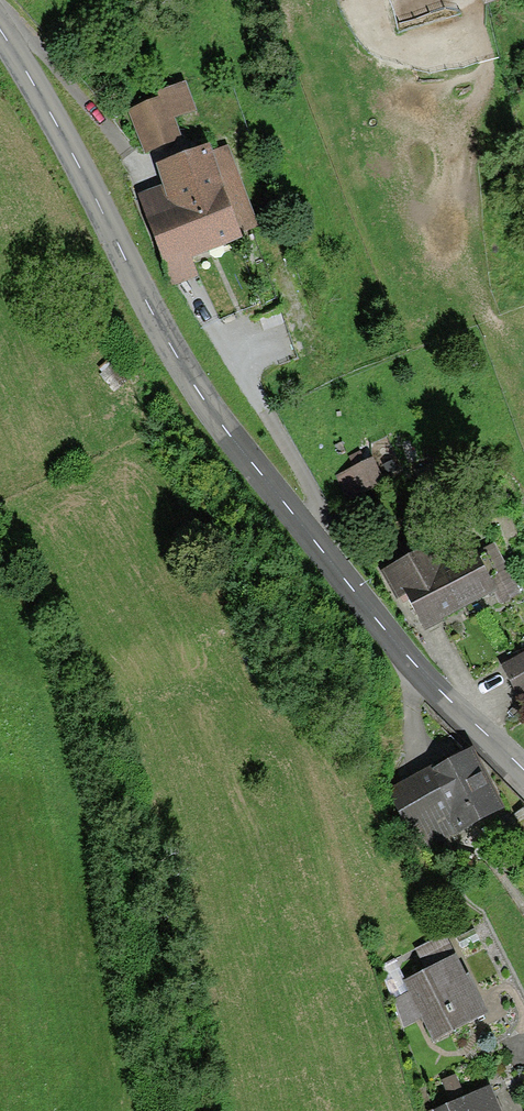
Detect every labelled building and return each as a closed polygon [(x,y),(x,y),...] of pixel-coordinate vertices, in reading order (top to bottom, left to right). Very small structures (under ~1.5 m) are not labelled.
[(159,97),(128,110),(145,152),(182,137),(174,118),(196,108),(184,80),(156,92),(159,97)] [(164,184),(139,193),(172,285),(199,275),(191,255),(243,236),(242,232),(259,226),(229,144),(214,150),(211,142),(155,161),(164,184)] [(386,482),(374,458),(337,476),(348,500),(386,482)] [(471,523),(381,570),(396,598),(405,594),(424,629),(443,620),(442,617),(494,590),(500,603),(521,592),(495,543),(484,548),(471,523)] [(502,665),(519,697),(523,695),(523,653),(502,665)] [(433,765),(386,789),(421,858),(461,838),(458,832),(504,807),(473,747),(434,767),(433,765)] [(409,991),(394,999),(404,1027),(422,1018),(433,1040),(490,1011),(470,972),(468,973),(457,952),(403,979),(409,991)] [(433,1109),(434,1110),(503,1110),(491,1083),(433,1109)]
